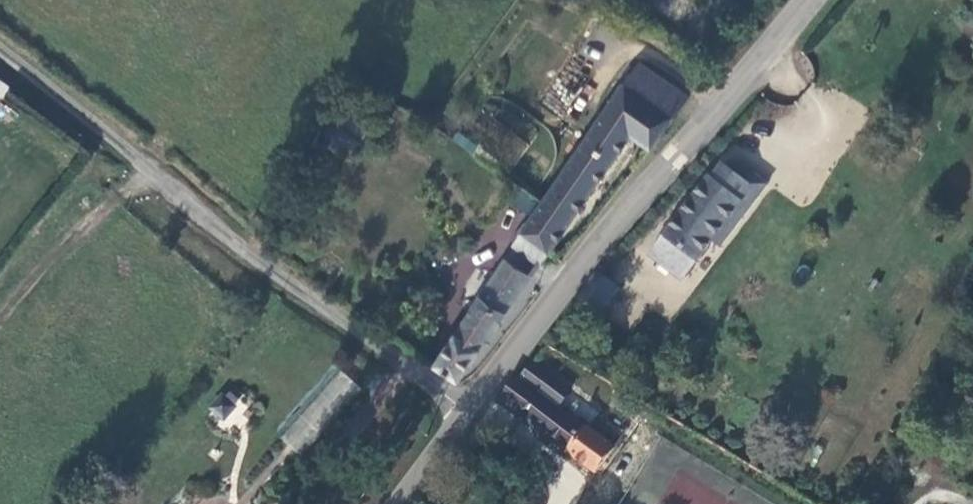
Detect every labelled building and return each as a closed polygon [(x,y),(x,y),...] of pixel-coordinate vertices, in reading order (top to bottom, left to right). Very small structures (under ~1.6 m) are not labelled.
[(650,148),(687,99),(638,65),(523,231),(550,250),(631,135),(650,148)] [(509,169),(529,145),(485,109),(465,134),(509,169)] [(713,178),(652,256),(684,281),(714,242),(721,247),(735,229),(728,224),(745,202),(741,200),(752,186),(745,180),(725,165),(714,179),(713,178)] [(745,202),(728,224),(735,229),(770,185),(752,170),(745,180),(752,186),(741,200),(745,202)] [(526,215),(536,199),(519,187),(508,203),(526,215)] [(540,265),(550,250),(523,231),(514,246),(540,265)] [(583,300),(604,315),(623,290),(609,279),(599,272),(580,298),(583,300)] [(490,303),(507,315),(526,288),(510,275),(490,303)] [(437,364),(461,380),(507,315),(490,303),(482,297),(437,364)] [(524,378),(560,405),(571,392),(535,364),(524,378)] [(340,369),(279,437),(300,456),(361,388),(340,369)] [(500,400),(502,402),(593,473),(615,447),(560,405),(524,378),(520,376),(500,400)] [(596,387),(610,395),(615,385),(601,377),(596,387)] [(226,390),(207,412),(220,424),(239,401),(226,390)]
